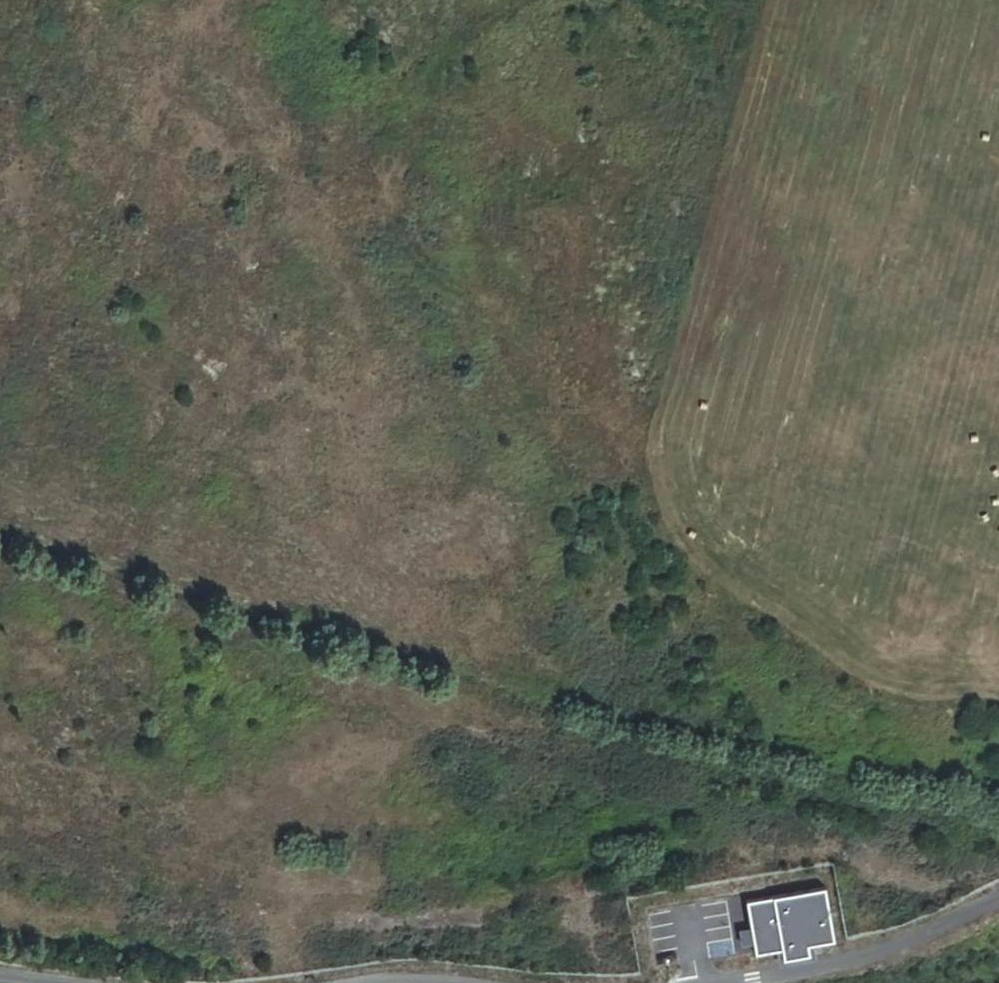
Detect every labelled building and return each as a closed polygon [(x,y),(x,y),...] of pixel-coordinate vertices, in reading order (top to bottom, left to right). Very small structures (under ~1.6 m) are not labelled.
[(831,939),(823,889),(744,902),(748,927),(737,929),(740,947),(752,944),(754,953),(779,949),(780,958),(806,954),(805,943),(831,939)]
